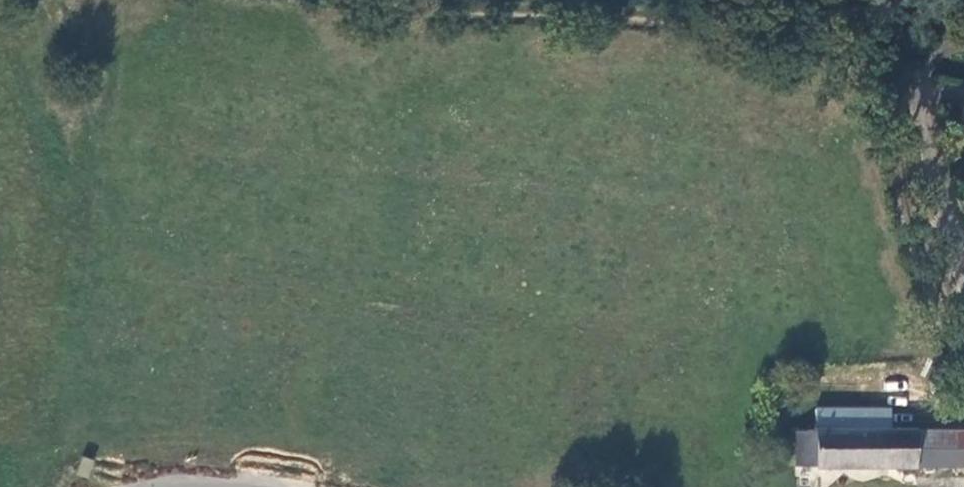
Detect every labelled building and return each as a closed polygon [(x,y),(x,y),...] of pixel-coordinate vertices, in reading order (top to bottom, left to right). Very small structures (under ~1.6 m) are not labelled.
[(878,432),(878,413),(817,413),(817,433),(815,469),(915,468),(915,431),(878,432)] [(915,431),(915,468),(963,467),(963,431),(915,431)] [(798,469),(815,469),(817,433),(799,433),(798,469)]
